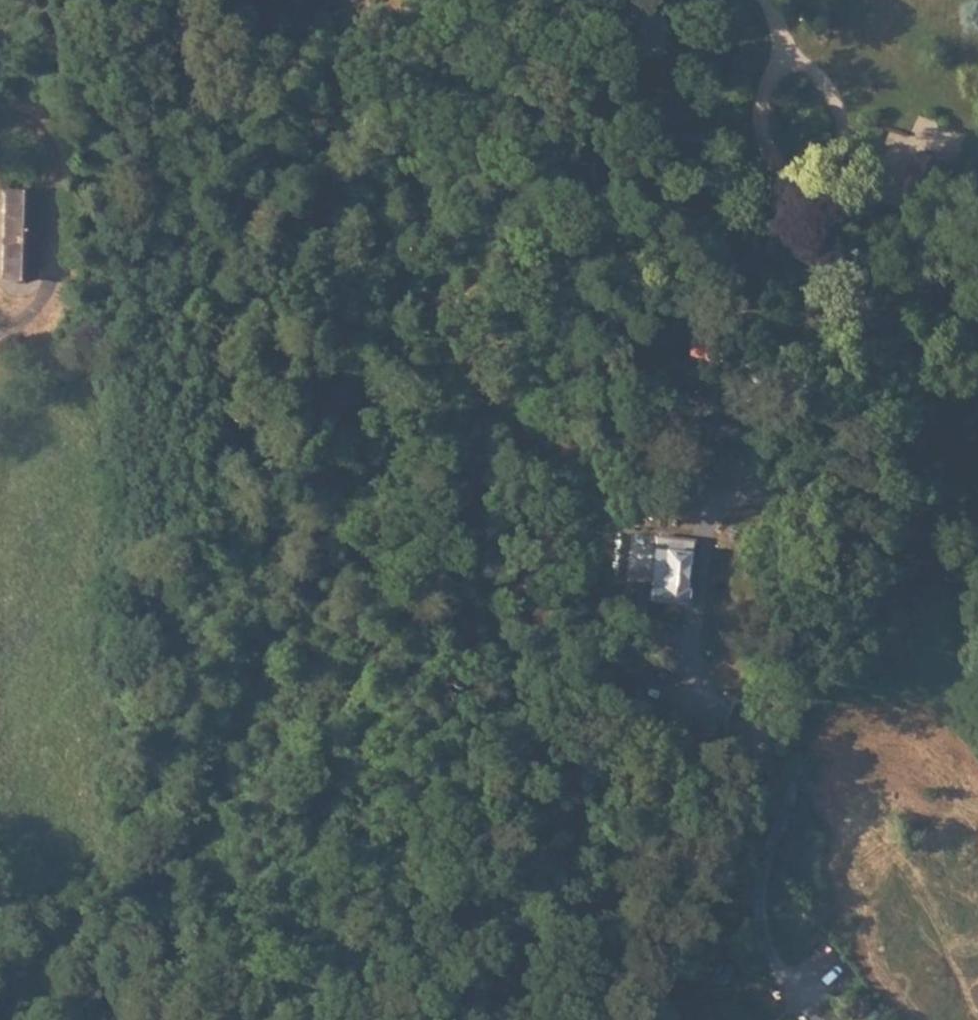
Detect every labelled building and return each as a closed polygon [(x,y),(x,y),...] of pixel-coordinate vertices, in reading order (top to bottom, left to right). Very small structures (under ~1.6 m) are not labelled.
[(33,178),(0,177),(0,264),(34,264),(33,178)] [(617,590),(611,642),(657,646),(665,595),(655,595),(660,567),(628,565),(626,589),(617,590)]
